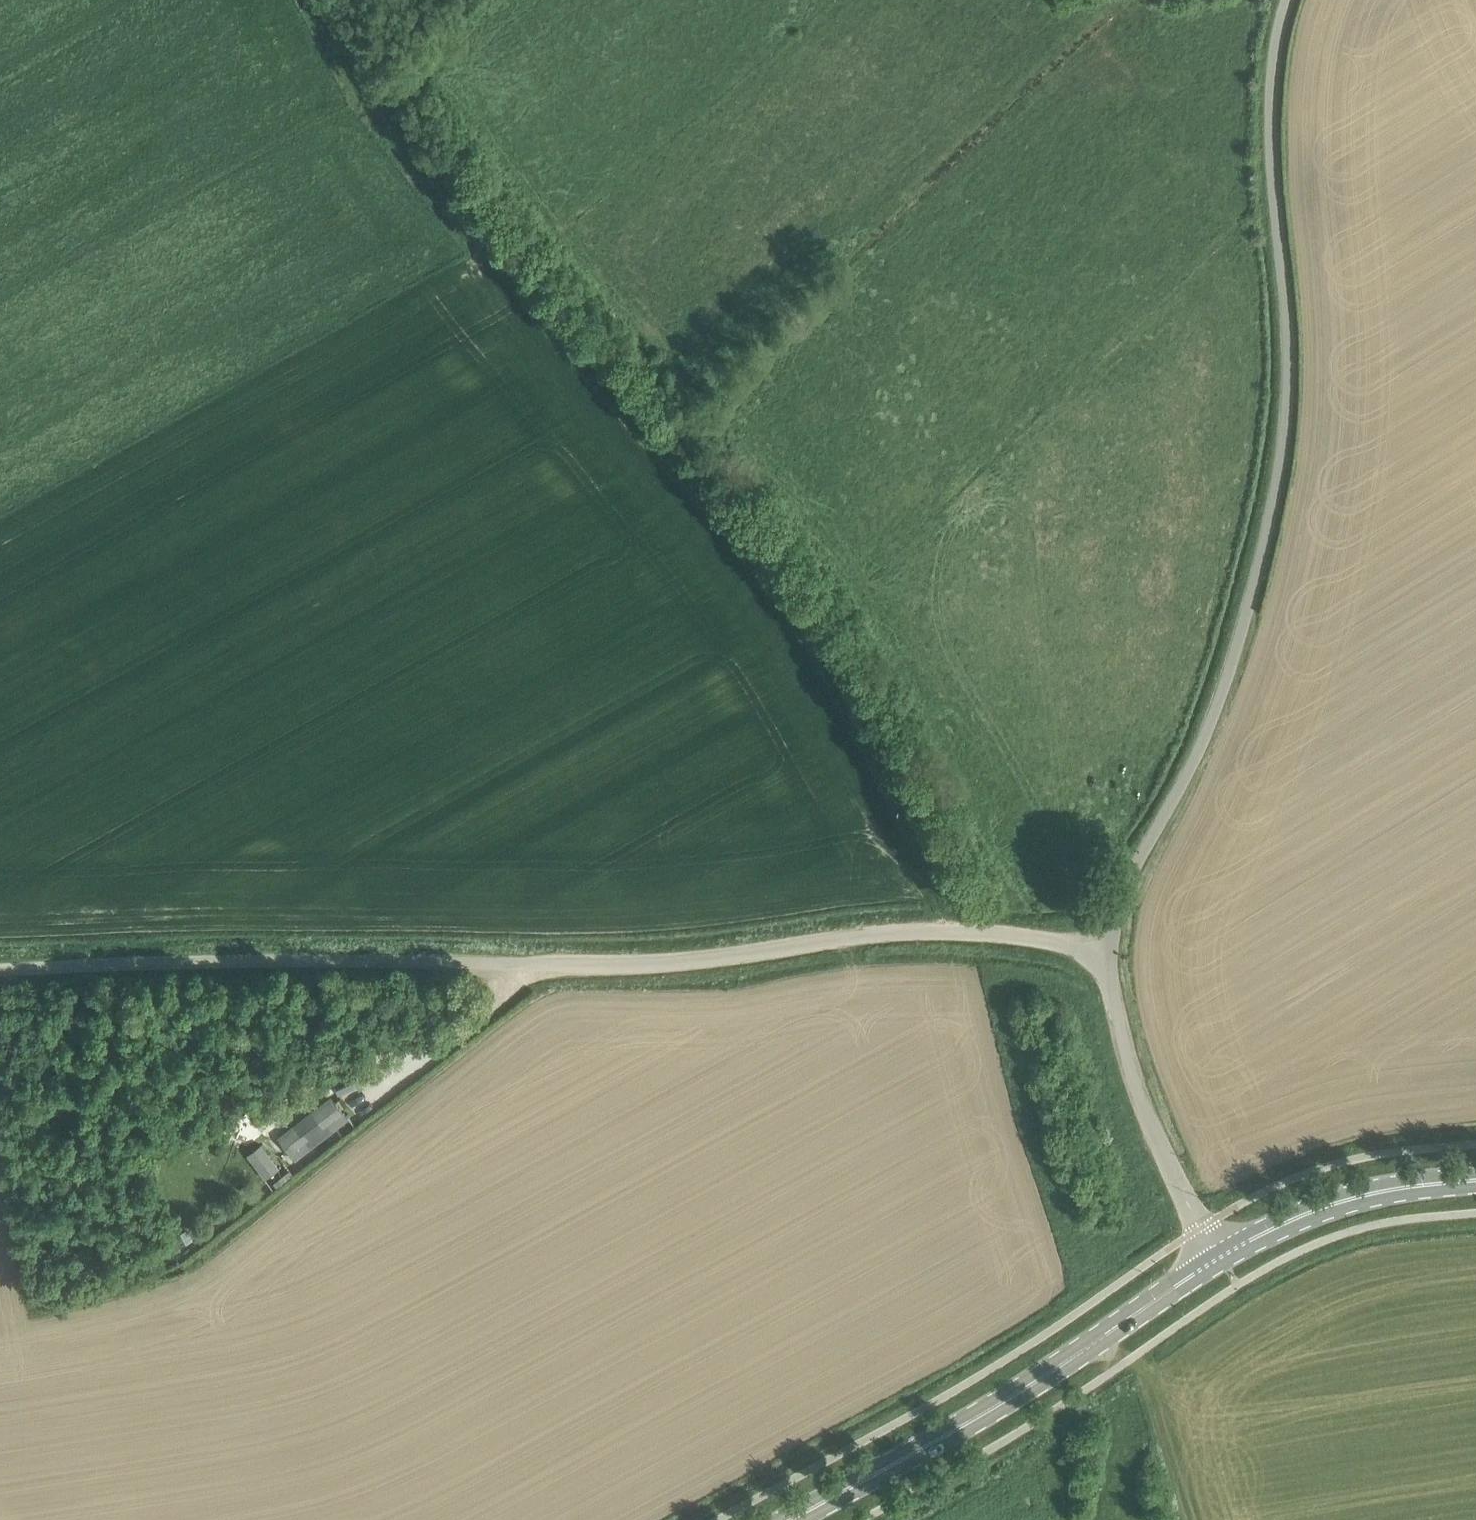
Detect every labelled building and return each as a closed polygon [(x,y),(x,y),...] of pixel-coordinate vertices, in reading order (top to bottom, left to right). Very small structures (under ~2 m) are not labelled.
[(344,1111),(333,1097),(314,1113),(325,1127),(344,1111)] [(310,1137),(299,1124),(280,1140),(291,1153),(310,1137)] [(280,1168),(262,1143),(248,1154),(267,1178),(280,1168)]
